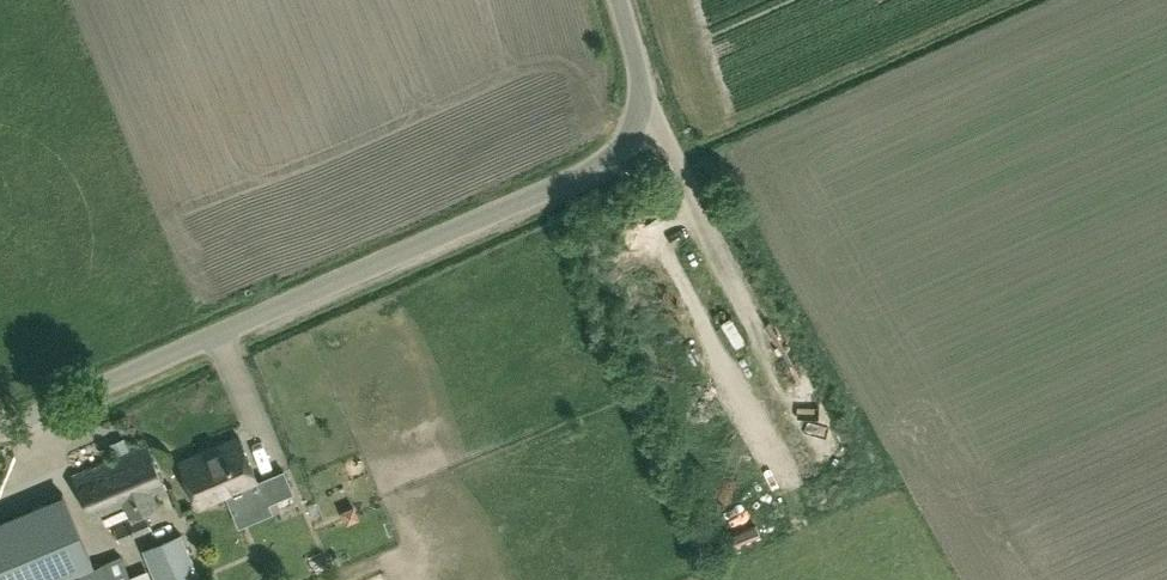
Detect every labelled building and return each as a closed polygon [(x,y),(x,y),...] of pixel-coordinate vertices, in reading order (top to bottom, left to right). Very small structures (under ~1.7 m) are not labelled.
[(227,491),(259,477),(239,432),(180,458),(199,503),(227,491)] [(115,455),(129,449),(123,436),(109,443),(115,455)] [(144,507),(158,501),(153,490),(166,484),(147,440),(129,449),(115,455),(73,473),(92,517),(126,502),(132,518),(116,525),(121,538),(152,525),(144,507)] [(285,466),(259,477),(227,491),(240,520),(272,506),(267,495),(293,484),(285,466)] [(0,519),(0,579),(132,579),(121,554),(100,562),(99,560),(92,562),(65,490),(0,519)] [(354,504),(341,509),(346,523),(360,517),(354,504)] [(143,550),(156,579),(183,579),(198,574),(181,534),(143,550)]
